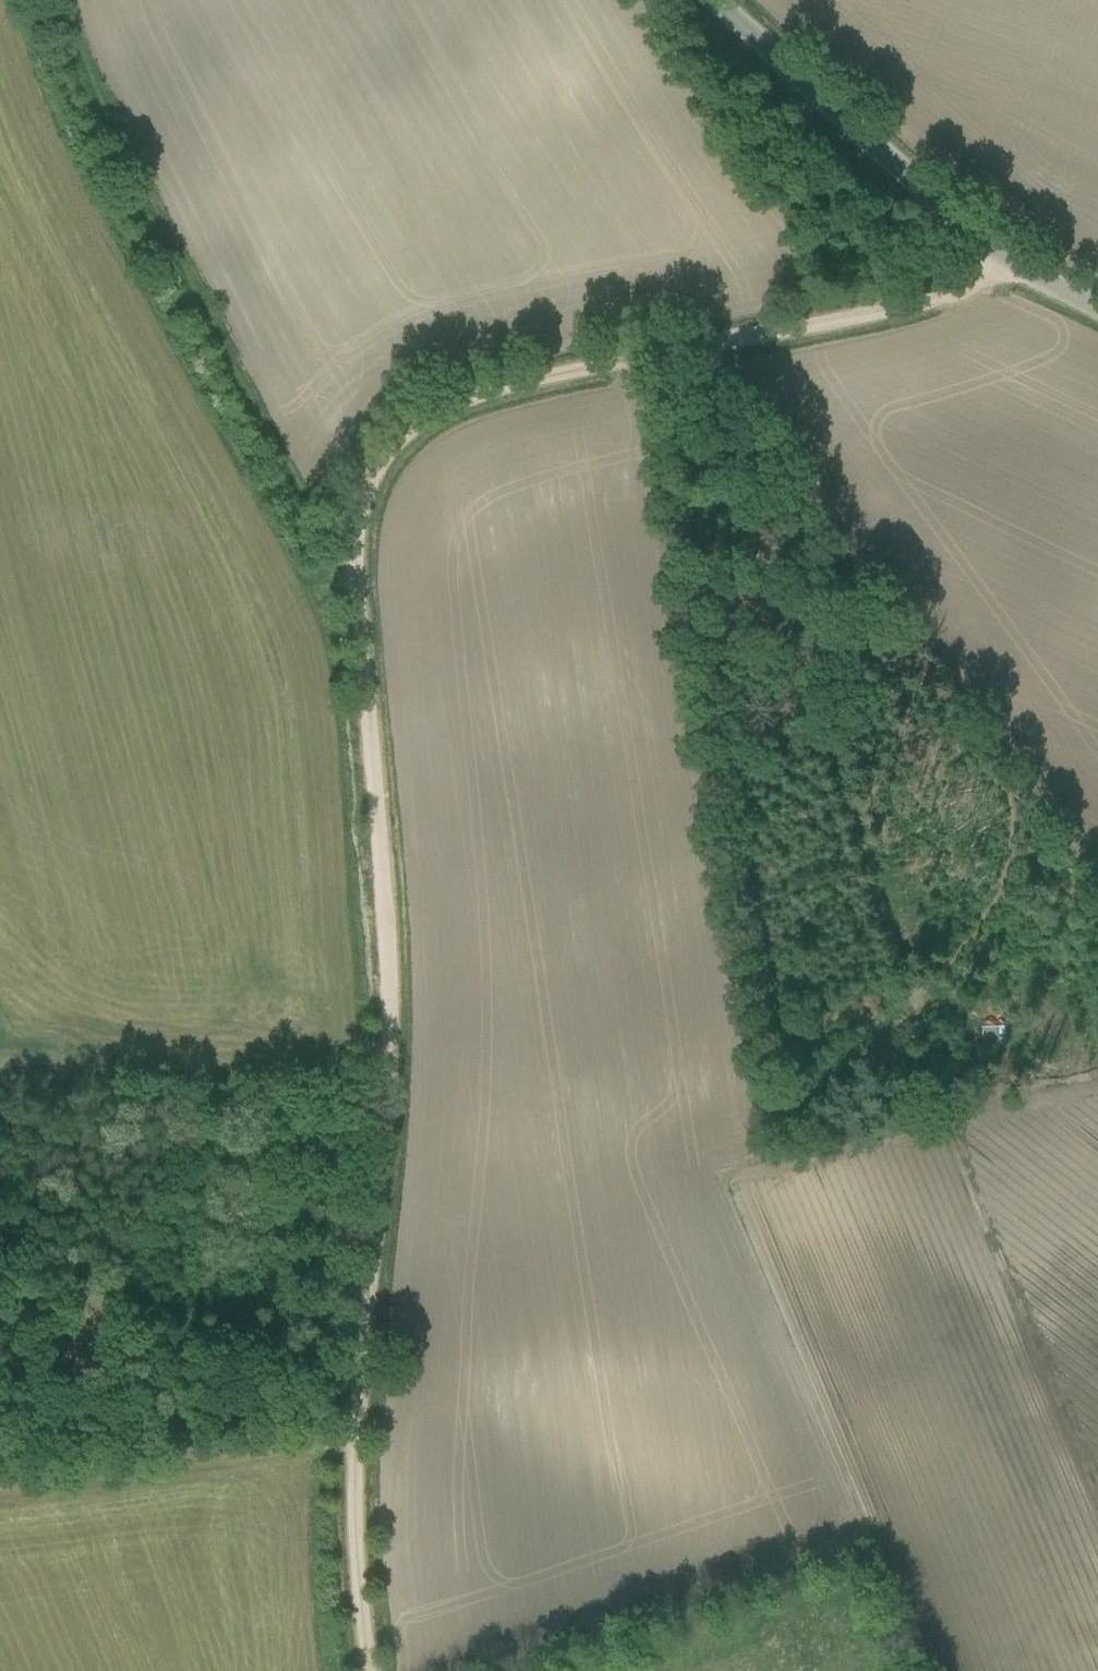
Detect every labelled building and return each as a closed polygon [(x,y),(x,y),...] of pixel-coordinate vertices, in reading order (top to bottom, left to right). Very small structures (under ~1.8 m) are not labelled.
[(984,1025),(984,1044),(1005,1044),(1005,1025),(984,1025)]
